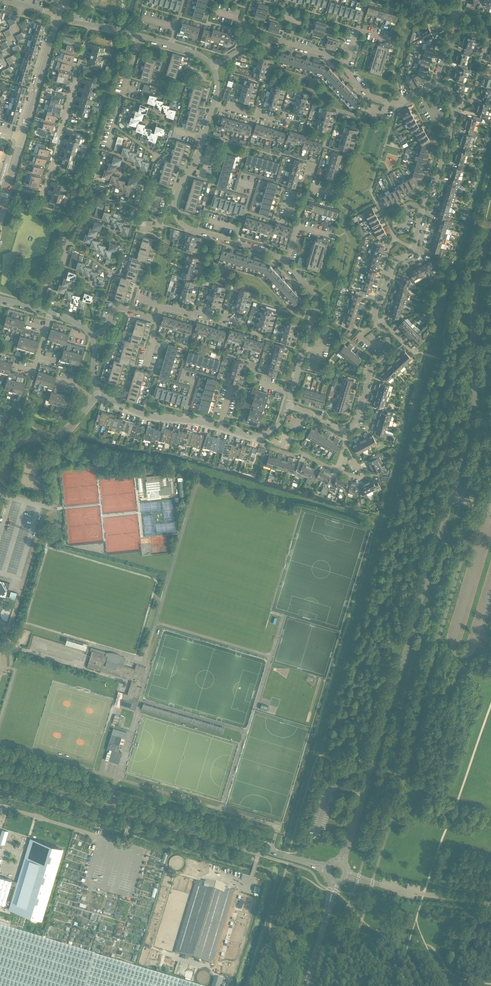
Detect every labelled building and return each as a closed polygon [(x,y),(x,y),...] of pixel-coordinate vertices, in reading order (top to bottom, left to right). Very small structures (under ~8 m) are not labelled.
[(173,8),(178,10),(181,1),(179,0),(176,0),(173,8)] [(257,1),(256,7),(257,7),(257,8),(267,11),(269,6),(262,4),(262,2),(257,1)] [(332,12),(334,2),(329,1),(326,10),(332,12)] [(355,9),(352,18),(358,20),(360,10),(355,9)] [(204,14),(194,11),(193,16),(202,19),(204,14)] [(269,25),(279,28),(280,25),(284,26),(285,23),(269,18),(269,20),(270,21),(269,25)] [(36,22),(35,28),(42,30),(44,24),(36,22)] [(423,38),(431,33),(427,26),(419,31),(423,38)] [(30,33),(33,34),(40,36),(42,30),(35,28),(32,27),(30,33)] [(227,32),(224,43),(228,44),(229,43),(233,44),(235,39),(230,38),(230,37),(231,36),(231,34),(228,33),(229,29),(227,29),(226,32),(227,32)] [(423,38),(421,39),(423,43),(426,43),(432,43),(432,42),(431,39),(434,38),(431,33),(423,38)] [(40,36),(33,34),(31,40),(39,42),(40,36)] [(327,43),(337,46),(338,42),(340,43),(341,40),(327,35),(326,38),(328,38),(327,43)] [(463,37),(462,40),(462,42),(472,45),(474,45),(475,42),(477,37),(470,35),(470,38),(467,37),(464,36),(463,37)] [(61,48),(60,52),(61,52),(64,53),(74,56),(78,57),(79,53),(75,52),(77,47),(80,48),(81,44),(74,42),(75,39),(65,36),(64,39),(63,42),(67,44),(65,49),(61,48)] [(29,46),(37,48),(39,42),(31,40),(29,46)] [(382,75),(390,48),(392,48),(393,44),(386,41),(385,44),(379,42),(378,45),(376,44),(369,71),(382,75)] [(472,45),(462,42),(461,47),(466,48),(466,51),(471,53),(472,53),(473,49),(471,49),(472,45)] [(91,53),(99,55),(100,51),(103,52),(105,48),(89,43),(88,46),(93,48),(91,53)] [(425,49),(433,52),(435,47),(432,46),(433,44),(432,43),(426,43),(425,49)] [(37,48),(29,46),(28,52),(35,54),(37,48)] [(278,63),(287,65),(290,52),(289,52),(288,54),(285,53),(286,50),(285,49),(282,48),(278,63)] [(422,49),(421,54),(432,57),(433,52),(425,49),(422,49)] [(456,57),(466,60),(468,55),(471,56),(471,53),(466,51),(464,51),(463,54),(457,52),(456,57)] [(28,52),(26,58),(31,60),(33,60),(35,54),(28,52)] [(57,61),(61,62),(72,65),(75,66),(76,62),(73,61),(74,56),(64,53),(61,52),(60,58),(58,57),(57,61)] [(99,55),(91,53),(87,52),(86,55),(90,56),(89,62),(92,63),(91,66),(97,68),(98,65),(97,64),(98,60),(101,61),(102,56),(99,55)] [(287,65),(296,68),(300,53),(297,52),(296,53),(295,56),(291,55),(292,53),(290,52),(287,65)] [(296,68),(304,70),(308,57),(306,57),(306,59),(302,58),(303,55),(302,54),(300,53),(296,68)] [(267,64),(268,61),(272,63),(273,60),(259,56),(258,62),(267,64)] [(24,57),(22,63),(29,66),(31,60),(26,58),(24,57)] [(304,70),(313,73),(317,58),(314,57),(313,58),(312,61),(308,60),(309,58),(308,57),(304,70)] [(459,67),(462,68),(467,69),(467,67),(464,66),(466,60),(456,57),(454,62),(460,64),(459,67)] [(317,58),(313,73),(321,75),(326,69),(324,68),(325,65),(320,63),(321,61),(320,59),(317,58)] [(55,70),(58,71),(69,74),(72,75),(73,72),(70,71),(72,65),(61,62),(59,67),(56,66),(55,70)] [(20,69),(28,72),(29,66),(22,63),(20,69)] [(418,64),(417,68),(427,72),(429,67),(420,64),(418,64)] [(265,70),(256,67),(255,72),(264,75),(265,72),(269,73),(270,71),(266,69),(265,70)] [(321,75),(328,82),(339,72),(337,70),(335,69),(333,71),(329,68),(327,70),(326,69),(321,75)] [(417,68),(415,73),(417,73),(417,75),(421,78),(422,78),(423,75),(426,76),(427,72),(417,68)] [(454,74),(464,77),(466,72),(469,73),(470,70),(467,69),(462,68),(462,71),(456,69),(454,74)] [(28,72),(20,69),(18,75),(26,77),(28,72)] [(69,74),(58,71),(57,77),(53,75),(52,79),(69,84),(71,81),(67,80),(69,74)] [(264,75),(255,72),(253,77),(262,80),(263,77),(267,78),(268,76),(264,75)] [(328,82),(334,89),(344,79),(343,78),(341,80),(339,77),(341,75),(341,74),(339,72),(328,82)] [(454,75),(453,75),(452,78),(453,78),(453,79),(458,81),(458,84),(464,86),(465,87),(466,84),(463,83),(464,77),(454,74),(454,75)] [(26,77),(18,75),(16,81),(24,84),(26,77)] [(411,78),(415,86),(420,84),(419,81),(421,79),(421,78),(417,75),(411,78)] [(490,87),(490,79),(484,77),(481,85),(490,87)] [(84,88),(92,91),(93,86),(96,87),(97,83),(82,78),(81,82),(86,83),(84,88)] [(415,86),(411,78),(404,82),(408,90),(415,86)] [(245,79),(243,85),(253,88),(253,87),(254,85),(258,86),(259,83),(245,79)] [(334,89),(340,95),(351,85),(349,83),(348,82),(345,85),(343,82),(345,80),(344,79),(334,89)] [(454,83),(452,88),(458,90),(457,93),(459,97),(465,94),(464,92),(466,87),(465,87),(464,86),(458,84),(454,83)] [(16,91),(24,93),(25,87),(18,85),(16,91)] [(340,95),(347,102),(356,92),(355,91),(353,93),(351,90),(353,88),(353,87),(351,85),(340,95)] [(280,94),(280,91),(285,92),(285,90),(272,86),(270,91),(280,94)] [(82,97),(89,99),(91,95),(93,96),(95,92),(92,91),(84,88),(79,87),(78,90),(83,92),(82,97)] [(148,94),(147,97),(149,97),(147,102),(154,104),(154,106),(158,93),(157,96),(153,95),(155,89),(151,88),(150,92),(148,91),(149,91),(148,94)] [(485,101),(490,103),(490,98),(489,97),(490,92),(481,89),(479,95),(484,96),(482,100),(485,101)] [(12,94),(11,96),(14,97),(22,99),(24,93),(16,91),(15,95),(13,94),(12,94)] [(46,99),(45,103),(49,104),(59,107),(62,108),(63,105),(60,104),(62,98),(64,99),(65,95),(53,91),(52,91),(49,92),(49,94),(51,98),(50,101),(46,99)] [(307,99),(307,96),(312,97),(312,95),(299,91),(297,96),(307,99)] [(356,92),(347,102),(353,108),(364,98),(362,96),(360,95),(358,98),(356,95),(357,93),(356,92)] [(158,93),(154,106),(161,108),(160,111),(164,97),(163,100),(159,99),(161,94),(158,93)] [(250,98),(240,95),(239,101),(248,103),(249,100),(253,102),(254,99),(250,98)] [(91,105),(92,100),(89,99),(82,97),(77,96),(76,99),(81,100),(79,106),(87,108),(88,104),(91,105)] [(22,99),(14,97),(12,103),(20,105),(22,99)] [(164,97),(160,111),(167,113),(166,116),(170,102),(169,105),(165,104),(167,98),(164,97)] [(486,111),(488,106),(490,107),(490,105),(490,103),(485,101),(484,104),(479,102),(477,108),(486,111)] [(9,102),(8,108),(11,109),(18,111),(20,105),(12,103),(9,102)] [(170,102),(166,116),(174,118),(176,110),(172,108),(173,103),(170,102)] [(276,104),(267,102),(266,107),(275,110),(276,107),(280,108),(281,105),(277,104),(276,104)] [(46,113),(57,116),(60,117),(61,114),(58,113),(59,107),(49,104),(47,110),(43,108),(43,110),(39,109),(39,111),(46,113)] [(88,113),(90,109),(87,108),(79,106),(74,104),(73,107),(78,109),(76,114),(84,117),(85,112),(88,113)] [(133,109),(146,113),(148,106),(140,104),(139,108),(133,106),(133,109)] [(188,105),(191,106),(190,110),(200,113),(200,112),(201,110),(204,111),(205,110),(205,109),(201,108),(201,109),(198,108),(188,105)] [(304,109),(294,106),(293,112),(302,115),(303,112),(307,113),(308,110),(304,109)] [(400,112),(403,117),(411,112),(408,107),(400,112)] [(330,116),(331,113),(335,114),(336,112),(322,108),(321,113),(330,116)] [(486,111),(477,108),(475,114),(481,115),(480,118),(481,118),(486,120),(487,116),(485,116),(486,111)] [(18,111),(11,109),(9,115),(16,117),(18,111)] [(146,113),(133,109),(136,110),(135,114),(129,112),(128,115),(142,119),(144,113),(146,113)] [(406,122),(413,117),(411,112),(403,117),(406,122)] [(43,122),(54,125),(57,126),(58,123),(55,122),(57,116),(46,113),(44,119),(35,116),(34,119),(43,122)] [(16,117),(9,115),(7,114),(5,120),(15,123),(16,117)] [(138,122),(139,119),(142,120),(142,119),(128,115),(131,116),(130,121),(124,119),(123,122),(137,126),(138,122)] [(465,123),(475,126),(476,121),(480,122),(481,118),(480,118),(473,116),(473,119),(467,117),(465,123)] [(408,127),(416,123),(413,117),(406,122),(408,127)] [(329,121),(319,118),(318,124),(327,126),(328,123),(332,125),(333,122),(329,121)] [(37,130),(37,131),(40,131),(39,135),(53,139),(54,135),(51,134),(52,131),(54,125),(43,122),(42,128),(38,127),(37,130)] [(138,122),(137,126),(136,130),(140,131),(138,137),(141,138),(145,124),(138,122)] [(411,132),(419,128),(416,123),(408,127),(411,132)] [(468,133),(476,135),(477,131),(473,130),(475,126),(465,123),(464,129),(469,130),(468,133)] [(148,143),(152,129),(145,127),(145,124),(141,138),(142,135),(146,136),(145,142),(148,143)] [(158,133),(158,134),(162,135),(164,131),(169,132),(170,129),(156,125),(154,132),(158,133)] [(419,128),(411,132),(414,131),(416,135),(424,131),(422,126),(419,128)] [(352,135),(353,132),(357,133),(358,131),(344,127),(343,132),(352,135)] [(152,129),(148,143),(149,139),(153,141),(151,146),(154,147),(158,134),(158,133),(154,132),(151,131),(152,129)] [(70,134),(69,140),(79,143),(81,139),(82,135),(67,130),(66,133),(70,134)] [(424,131),(416,135),(419,141),(427,136),(424,131)] [(476,135),(468,133),(467,135),(462,134),(460,140),(470,142),(472,143),(473,138),(475,139),(476,135)] [(422,145),(431,144),(427,136),(419,141),(422,145)] [(66,148),(74,151),(75,147),(78,148),(79,143),(69,140),(64,138),(63,141),(68,143),(66,148)] [(122,144),(121,146),(120,149),(122,149),(121,154),(128,156),(127,159),(131,145),(130,148),(126,147),(128,141),(125,140),(124,144),(122,144)] [(470,142),(460,140),(459,145),(464,147),(463,149),(469,151),(471,147),(468,147),(470,142)] [(32,155),(36,156),(47,160),(50,161),(51,157),(48,156),(49,150),(46,149),(47,145),(38,143),(37,145),(36,146),(34,152),(33,152),(32,155)] [(131,145),(127,159),(134,161),(133,163),(138,149),(137,153),(133,152),(134,146),(131,145)] [(64,157),(71,159),(73,155),(76,156),(77,152),(74,151),(66,148),(61,147),(60,150),(65,151),(64,157)] [(138,149),(133,163),(140,165),(140,168),(144,154),(143,157),(139,156),(141,150),(138,149)] [(455,156),(465,159),(466,154),(470,155),(471,152),(469,151),(463,149),(462,152),(457,151),(455,156)] [(419,155),(427,158),(429,152),(420,150),(419,155)] [(144,154),(140,168),(147,170),(150,162),(145,161),(147,155),(144,154)] [(225,159),(234,162),(235,156),(226,154),(225,159)] [(251,165),(253,156),(248,154),(245,163),(251,165)] [(417,161),(426,163),(427,158),(419,155),(417,161)] [(33,165),(44,169),(47,170),(48,166),(45,165),(47,160),(36,156),(34,162),(31,161),(30,164),(33,165)] [(71,159),(64,157),(59,156),(58,159),(63,160),(61,166),(69,168),(70,164),(73,165),(74,160),(71,159)] [(106,161),(120,166),(122,158),(114,156),(113,160),(107,158),(106,161)] [(465,159),(455,156),(453,162),(459,164),(458,166),(464,168),(465,164),(463,164),(465,159)] [(102,168),(116,172),(118,165),(120,166),(106,161),(106,162),(109,163),(108,166),(103,165),(102,168)] [(416,166),(424,169),(426,163),(417,161),(416,166)] [(274,162),(271,171),(277,173),(279,163),(274,162)] [(27,173),(31,174),(41,178),(44,179),(46,175),(42,174),(44,169),(33,165),(32,171),(28,170),(27,173)] [(414,172),(423,174),(424,169),(416,166),(414,172)] [(450,173),(460,176),(461,171),(463,172),(464,168),(458,166),(457,169),(452,167),(450,173)] [(116,172),(102,168),(105,169),(104,173),(98,171),(97,174),(111,178),(112,174),(113,171),(116,172)] [(412,177),(420,183),(423,174),(414,172),(412,177)] [(460,176),(450,173),(448,179),(451,179),(450,182),(459,185),(461,180),(459,179),(460,176)] [(41,178),(31,174),(29,180),(25,179),(24,183),(25,183),(24,186),(35,189),(36,186),(42,188),(43,184),(39,183),(41,178)] [(115,190),(119,176),(112,174),(111,178),(109,182),(113,184),(112,189),(115,190)] [(119,176),(115,190),(116,187),(120,188),(118,194),(121,195),(126,181),(118,179),(119,176)] [(132,186),(136,187),(137,183),(143,184),(144,181),(130,177),(128,184),(132,186)] [(420,183),(412,177),(408,179),(412,187),(420,183)] [(403,182),(407,190),(412,187),(408,179),(403,182)] [(228,183),(218,180),(217,185),(226,188),(227,185),(228,185),(229,183),(228,183)] [(53,191),(61,194),(62,190),(65,191),(67,186),(51,181),(50,184),(55,186),(53,191)] [(126,181),(121,195),(122,192),(126,193),(125,198),(128,199),(132,186),(128,184),(125,183),(126,181)] [(267,186),(276,189),(278,184),(268,181),(267,186)] [(398,185),(402,193),(407,190),(403,182),(398,185)] [(447,184),(446,187),(447,187),(446,190),(457,193),(460,185),(459,185),(450,182),(449,185),(447,184)] [(402,193),(398,185),(397,185),(399,188),(394,190),(398,198),(404,195),(402,193)] [(49,190),(48,193),(52,194),(51,200),(50,200),(49,203),(55,204),(55,201),(58,202),(60,198),(63,199),(64,195),(61,194),(53,191),(49,190)] [(398,198),(394,190),(389,193),(393,201),(398,198)] [(441,191),(441,194),(453,197),(456,198),(457,193),(446,190),(445,193),(441,191)] [(393,201),(389,193),(384,196),(388,204),(393,201)] [(441,194),(440,196),(444,197),(443,200),(452,202),(454,203),(456,198),(453,197),(441,194)] [(216,206),(219,197),(214,195),(211,204),(216,206)] [(388,204),(384,196),(378,199),(383,207),(388,204)] [(438,201),(438,203),(450,207),(453,208),(454,203),(452,202),(443,200),(442,202),(438,201)] [(245,204),(240,203),(237,212),(242,214),(245,204)] [(438,203),(437,205),(441,207),(440,209),(451,213),(453,208),(450,207),(438,203)] [(101,212),(101,215),(100,215),(103,216),(102,219),(109,221),(112,209),(111,213),(107,212),(109,206),(106,205),(104,210),(102,210),(101,212)] [(270,210),(260,207),(259,212),(268,215),(270,210)] [(368,219),(376,214),(372,207),(364,212),(368,219)] [(109,221),(108,223),(115,225),(118,214),(117,217),(113,216),(115,210),(112,209),(109,221)] [(438,212),(437,217),(439,217),(442,218),(449,221),(451,213),(440,209),(440,212),(438,212)] [(115,225),(114,228),(121,230),(125,219),(125,218),(124,222),(120,221),(121,215),(118,214),(115,225)] [(370,223),(378,219),(376,214),(368,219),(370,223)] [(439,217),(437,223),(439,223),(438,226),(446,228),(449,229),(451,221),(449,221),(442,218),(439,217)] [(121,230),(121,233),(128,235),(130,226),(126,225),(128,219),(125,219),(121,230)] [(373,228),(380,223),(378,219),(370,223),(373,228)] [(98,229),(100,230),(103,223),(95,221),(93,225),(88,223),(87,226),(98,229)] [(375,232),(383,228),(380,223),(373,228),(375,232)] [(93,236),(96,236),(98,229),(87,226),(90,227),(89,231),(83,229),(82,232),(85,233),(93,236)] [(432,226),(431,229),(433,230),(444,233),(447,234),(449,229),(446,228),(438,226),(438,228),(432,226)] [(383,228),(375,232),(379,239),(387,235),(383,228)] [(431,229),(430,231),(433,232),(436,233),(435,236),(446,239),(447,234),(444,233),(433,230),(431,229)] [(185,232),(183,238),(184,239),(186,239),(195,242),(196,239),(200,241),(201,238),(188,234),(188,233),(185,232)] [(93,236),(85,233),(84,237),(78,236),(78,239),(91,243),(92,239),(93,236)] [(329,244),(330,239),(323,237),(322,239),(317,237),(316,240),(314,239),(306,266),(319,270),(327,243),(329,244)] [(99,243),(99,244),(100,241),(92,239),(91,243),(90,247),(94,248),(92,254),(95,255),(99,243)] [(186,239),(184,239),(184,240),(186,241),(184,244),(183,244),(194,247),(195,244),(199,246),(200,243),(195,242),(186,239)] [(430,240),(429,242),(433,243),(433,246),(440,248),(443,249),(444,244),(430,240)] [(372,248),(382,251),(383,248),(384,249),(385,246),(383,246),(384,243),(378,241),(377,244),(373,243),(372,248)] [(110,242),(108,249),(112,250),(116,252),(118,247),(124,249),(124,246),(110,242)] [(99,243),(95,255),(96,252),(100,253),(99,259),(101,260),(105,248),(106,246),(99,244),(99,243)] [(194,247),(183,244),(182,245),(184,246),(183,250),(192,252),(193,249),(197,251),(198,248),(194,247)] [(219,260),(228,263),(231,251),(230,251),(229,252),(226,251),(227,248),(226,246),(223,246),(219,260)] [(431,248),(430,250),(432,251),(431,254),(433,255),(437,256),(440,257),(443,249),(440,248),(433,246),(432,248),(431,248)] [(102,256),(106,257),(105,263),(108,264),(112,250),(108,249),(105,248),(101,260),(102,260),(102,256)] [(370,253),(385,257),(385,255),(381,254),(382,251),(372,248),(370,253)] [(228,263),(236,265),(241,251),(238,250),(236,251),(236,254),(232,253),(232,252),(231,251),(228,263)] [(236,265),(245,268),(248,256),(247,256),(247,257),(243,256),(244,253),(243,252),(241,251),(236,265)] [(369,258),(379,261),(380,258),(384,259),(385,257),(370,253),(369,258)] [(195,263),(196,260),(200,261),(201,259),(188,255),(186,254),(185,256),(187,256),(186,260),(184,260),(195,263)] [(76,269),(83,271),(86,260),(85,263),(81,261),(83,256),(80,255),(79,259),(77,258),(76,260),(76,262),(75,265),(75,266),(76,267),(76,269)] [(245,268),(254,270),(258,256),(255,255),(254,256),(253,259),(249,258),(250,257),(248,256),(245,268)] [(258,256),(254,270),(262,273),(266,266),(265,266),(265,263),(260,261),(261,258),(261,257),(258,256)] [(379,261),(369,258),(366,266),(370,267),(373,268),(374,265),(379,266),(380,264),(378,264),(379,261)] [(83,271),(82,274),(89,276),(92,264),(92,267),(87,266),(89,260),(86,260),(83,271)] [(194,268),(195,265),(198,266),(199,264),(195,263),(184,260),(184,261),(186,262),(185,265),(183,265),(194,268)] [(426,264),(430,272),(434,269),(436,272),(439,270),(434,261),(431,262),(430,260),(428,262),(428,263),(426,264)] [(430,272),(426,264),(423,265),(421,262),(419,263),(425,274),(430,272)] [(417,269),(421,277),(425,274),(419,263),(417,264),(419,267),(417,269)] [(89,276),(88,278),(95,280),(99,269),(98,272),(94,271),(95,265),(92,264),(89,276)] [(192,273),(193,271),(197,272),(198,269),(194,268),(183,265),(182,266),(184,267),(183,270),(181,270),(192,273)] [(262,273),(269,280),(279,269),(278,267),(276,267),(274,269),(270,265),(268,267),(266,266),(262,273)] [(364,274),(374,277),(375,274),(376,274),(377,272),(372,271),(373,268),(370,267),(370,270),(366,269),(364,274)] [(95,280),(95,283),(102,285),(104,277),(100,276),(102,270),(99,269),(95,280)] [(269,280),(275,286),(284,278),(283,276),(282,277),(279,275),(281,273),(281,271),(279,269),(269,280)] [(414,269),(409,272),(413,281),(421,277),(417,269),(414,270),(414,269)] [(192,273),(181,270),(181,272),(183,272),(181,276),(191,279),(192,276),(195,277),(196,274),(192,273)] [(72,279),(72,280),(75,280),(77,273),(69,271),(67,275),(62,273),(61,276),(72,279)] [(363,279),(366,280),(377,283),(378,281),(374,280),(374,277),(364,274),(363,279)] [(68,286),(70,287),(72,280),(72,279),(61,276),(64,277),(63,281),(57,279),(56,282),(68,286)] [(193,287),(194,284),(198,285),(199,283),(186,279),(184,278),(183,280),(185,281),(184,284),(182,284),(193,287)] [(275,286),(281,293),(292,282),(290,280),(288,280),(286,282),(284,279),(285,279),(284,278),(275,286)] [(400,287),(408,290),(410,284),(408,284),(408,281),(403,279),(402,282),(400,281),(399,284),(401,284),(400,287)] [(67,289),(68,286),(56,282),(59,283),(58,287),(52,286),(52,289),(65,293),(67,289)] [(281,293),(287,299),(296,291),(295,290),(294,290),(292,288),(294,286),(294,284),(292,282),(281,293)] [(220,292),(221,291),(221,289),(226,290),(226,288),(213,284),(211,283),(211,285),(212,285),(211,289),(210,288),(220,292)] [(193,287),(182,284),(182,285),(184,286),(183,289),(181,289),(192,292),(193,289),(197,291),(198,288),(193,287)] [(372,287),(364,284),(363,289),(364,290),(363,292),(363,293),(364,293),(368,295),(369,292),(371,292),(372,290),(371,289),(372,287)] [(220,292),(210,288),(209,290),(211,290),(210,294),(208,294),(219,297),(220,294),(224,295),(225,293),(221,291),(220,292)] [(248,297),(248,296),(249,294),(253,295),(254,292),(240,288),(238,288),(238,290),(239,290),(238,294),(237,293),(248,297)] [(65,293),(64,297),(68,298),(66,304),(69,305),(73,294),(74,291),(67,289),(65,293)] [(192,292),(181,289),(181,290),(182,291),(181,295),(190,297),(191,297),(191,295),(195,296),(196,293),(192,292)] [(296,291),(287,299),(293,306),(304,296),(302,293),(301,293),(298,295),(296,293),(297,292),(296,291)] [(354,293),(353,298),(360,301),(361,298),(362,298),(364,293),(363,293),(363,292),(356,291),(355,294),(354,293)] [(397,297),(407,300),(409,295),(407,294),(394,291),(394,293),(398,294),(397,297)] [(82,299),(86,301),(90,302),(92,298),(100,301),(101,297),(98,296),(95,295),(85,292),(82,299)] [(246,302),(246,301),(247,299),(251,300),(252,298),(248,296),(248,297),(237,293),(237,295),(238,295),(237,299),(235,298),(235,299),(246,302)] [(73,294),(69,305),(70,302),(74,303),(73,309),(75,310),(79,298),(80,296),(73,294)] [(190,297),(181,295),(179,294),(179,296),(181,296),(180,300),(189,303),(190,300),(194,301),(195,298),(191,297),(190,297)] [(217,302),(218,299),(223,300),(223,298),(219,297),(208,294),(208,295),(209,296),(208,299),(206,299),(217,302)] [(79,298),(75,310),(76,310),(77,306),(81,308),(79,313),(82,314),(86,301),(82,299),(79,298)] [(348,303),(363,307),(363,305),(359,303),(360,301),(353,298),(350,298),(348,303)] [(217,302),(206,299),(206,300),(208,301),(207,304),(216,307),(217,304),(221,306),(222,303),(217,302)] [(245,307),(246,304),(250,305),(251,303),(246,301),(246,302),(235,299),(235,300),(236,300),(235,304),(234,304),(245,307)] [(394,307),(403,309),(404,304),(406,305),(391,300),(391,302),(395,304),(394,307)] [(234,309),(243,312),(244,309),(248,310),(249,308),(245,307),(234,304),(234,305),(235,306),(234,309)] [(271,315),(272,312),(276,313),(277,311),(263,307),(262,307),(261,308),(263,309),(262,312),(271,315)] [(348,313),(360,317),(361,315),(356,313),(357,311),(350,308),(348,313)] [(13,310),(13,312),(11,317),(8,327),(13,328),(16,318),(17,313),(18,311),(13,310)] [(401,314),(389,310),(388,312),(392,314),(391,316),(400,319),(401,314)] [(262,312),(260,312),(260,313),(261,314),(260,317),(269,320),(270,317),(274,319),(275,316),(271,315),(262,312)] [(268,325),(269,323),(273,324),(274,321),(269,320),(260,317),(259,317),(258,319),(260,319),(259,323),(268,325)] [(354,320),(347,318),(344,317),(341,325),(353,329),(354,326),(355,323),(354,323),(354,320)] [(294,328),(295,328),(295,326),(300,327),(300,324),(287,320),(285,320),(285,322),(286,322),(285,326),(294,328)] [(394,324),(397,327),(401,331),(402,330),(404,332),(410,326),(404,320),(402,322),(394,324)] [(268,325),(259,323),(257,328),(266,331),(267,328),(271,329),(272,326),(268,325)] [(293,334),(293,333),(294,331),(298,332),(299,329),(295,328),(294,328),(285,326),(284,325),(283,327),(285,327),(284,331),(293,334)] [(410,326),(404,332),(406,334),(403,337),(404,339),(414,330),(410,326)] [(291,339),(292,336),(296,337),(297,335),(293,333),(293,334),(284,331),(282,330),(282,332),(283,332),(282,336),(291,339)] [(414,330),(404,339),(406,340),(409,337),(411,340),(417,333),(414,330)] [(417,333),(411,340),(413,342),(412,342),(414,344),(415,343),(417,345),(422,341),(419,339),(421,337),(417,333)] [(291,339),(282,336),(281,336),(280,337),(282,338),(281,341),(290,344),(291,341),(295,342),(296,340),(291,339)] [(66,361),(69,350),(70,346),(71,343),(66,342),(66,344),(68,345),(66,350),(64,349),(61,359),(66,361)] [(343,355),(351,345),(350,343),(347,346),(345,344),(339,352),(343,355)] [(167,349),(177,352),(178,347),(169,344),(167,349)] [(351,345),(343,355),(347,359),(353,351),(351,349),(353,346),(351,345)] [(353,351),(347,359),(351,362),(360,352),(358,350),(355,353),(353,351)] [(192,362),(195,353),(189,351),(186,361),(190,362),(189,363),(191,364),(192,362)] [(398,352),(408,362),(412,358),(405,351),(403,354),(400,351),(398,352)] [(360,352),(351,362),(355,366),(361,358),(359,356),(362,353),(360,352)] [(397,359),(404,366),(408,362),(398,352),(397,354),(400,357),(397,359)] [(404,366),(397,359),(395,361),(392,358),(391,359),(400,369),(404,366)] [(215,359),(212,368),(218,370),(221,361),(215,359)] [(389,366),(397,375),(401,371),(400,369),(391,359),(389,361),(392,364),(389,366)] [(124,363),(114,361),(113,365),(123,368),(123,369),(126,370),(127,368),(123,367),(124,363)] [(123,368),(113,365),(112,369),(122,372),(121,373),(125,374),(125,372),(122,371),(123,369),(123,368)] [(383,367),(393,378),(397,375),(389,366),(387,368),(384,365),(383,367)] [(393,378),(383,367),(381,368),(384,371),(381,373),(388,381),(388,380),(390,382),(393,378)] [(122,372),(112,369),(110,374),(120,377),(124,378),(124,376),(121,375),(121,373),(122,372)] [(170,373),(161,370),(159,375),(169,378),(170,373)] [(12,380),(13,375),(14,373),(10,371),(9,374),(9,373),(5,389),(9,390),(12,380)] [(18,374),(18,376),(16,381),(13,391),(18,392),(20,382),(22,377),(22,375),(18,374)] [(120,377),(110,374),(109,378),(119,381),(122,382),(123,380),(119,379),(120,377)] [(49,385),(48,388),(52,390),(53,387),(53,386),(54,385),(56,376),(52,375),(49,385)] [(343,383),(356,387),(357,385),(353,383),(353,381),(350,380),(351,377),(348,376),(347,379),(344,378),(343,383)] [(119,381),(109,378),(108,382),(118,385),(117,386),(121,387),(122,385),(118,384),(119,381)] [(206,383),(216,386),(217,380),(208,378),(206,383)] [(375,386),(388,390),(389,391),(391,386),(380,382),(379,385),(375,384),(375,386)] [(49,401),(53,403),(56,393),(57,388),(58,386),(54,385),(53,386),(53,387),(55,387),(54,392),(52,391),(49,401)] [(159,397),(162,388),(156,386),(153,395),(159,397)] [(377,393),(388,396),(389,396),(390,391),(389,391),(388,390),(375,386),(374,389),(378,390),(377,393)] [(164,399),(167,389),(162,388),(159,397),(164,399)] [(340,393),(353,397),(353,395),(349,394),(350,391),(341,388),(340,393)] [(169,400),(172,391),(167,389),(164,399),(169,400)] [(253,400),(266,403),(268,394),(252,389),(250,395),(254,396),(253,400)] [(306,404),(310,390),(305,389),(302,398),(305,399),(304,403),(306,404)] [(313,401),(315,392),(310,390),(306,404),(309,404),(310,400),(313,401)] [(174,402),(177,392),(172,391),(169,400),(174,402)] [(179,403),(182,394),(177,392),(174,402),(179,403)] [(182,394),(179,403),(185,405),(188,395),(184,394),(185,393),(183,393),(182,394)] [(321,393),(317,407),(319,407),(320,403),(323,404),(326,395),(321,393)] [(371,397),(386,401),(388,396),(377,393),(376,396),(372,394),(371,397)] [(57,404),(57,407),(61,408),(65,395),(60,394),(57,404)] [(69,397),(65,395),(61,408),(66,409),(69,397)] [(386,401),(371,397),(371,399),(375,400),(374,403),(373,406),(379,408),(380,405),(384,406),(386,401)] [(337,404),(350,408),(350,405),(346,404),(347,401),(338,398),(337,404)] [(243,404),(264,410),(266,403),(253,400),(252,404),(244,401),(243,404)] [(210,406),(200,404),(198,409),(208,412),(210,406)] [(249,413),(262,417),(264,410),(243,404),(242,407),(250,410),(249,413)] [(350,408),(337,404),(335,409),(344,412),(345,409),(349,410),(350,408)] [(376,413),(375,416),(391,420),(393,412),(384,410),(383,409),(382,412),(381,412),(380,415),(376,413)] [(102,425),(106,413),(102,412),(102,411),(99,410),(95,423),(98,424),(99,423),(102,425)] [(106,413),(102,425),(106,426),(109,427),(113,414),(110,413),(110,414),(106,413)] [(262,417),(249,413),(248,417),(244,416),(243,422),(259,427),(262,417)] [(109,427),(108,429),(111,430),(111,429),(115,430),(119,419),(115,418),(116,415),(113,414),(109,427)] [(391,420),(375,416),(375,418),(379,419),(378,422),(387,425),(390,426),(392,421),(391,420)] [(119,419),(115,430),(119,431),(118,432),(122,433),(126,420),(123,419),(122,420),(119,419)] [(122,433),(127,435),(132,421),(126,420),(122,433)] [(127,435),(127,436),(130,437),(130,436),(134,437),(138,425),(134,424),(134,422),(132,421),(127,435)] [(138,425),(134,437),(138,438),(138,439),(141,440),(145,426),(142,426),(141,426),(138,425)] [(151,440),(155,428),(151,427),(151,426),(148,425),(144,439),(147,440),(147,439),(151,440)] [(155,428),(151,440),(155,441),(154,442),(158,443),(158,440),(162,427),(159,426),(158,429),(155,428)] [(312,439),(318,427),(316,426),(314,430),(311,428),(307,437),(312,439)] [(385,430),(372,426),(371,428),(376,429),(375,432),(376,433),(375,435),(380,438),(381,436),(385,438),(386,434),(384,433),(385,430)] [(165,441),(169,429),(165,428),(165,427),(162,427),(158,440),(161,441),(161,440),(165,441)] [(318,427),(312,439),(316,442),(321,434),(318,432),(320,429),(318,427)] [(169,429),(165,441),(169,442),(169,443),(172,444),(172,442),(176,429),(173,428),(172,431),(169,429)] [(179,443),(183,432),(179,430),(176,429),(172,442),(175,443),(175,442),(179,443)] [(183,432),(179,443),(183,444),(183,445),(186,446),(186,444),(190,431),(187,430),(187,433),(183,432)] [(193,445),(197,434),(193,433),(193,432),(190,431),(186,444),(189,445),(189,444),(193,445)] [(321,434),(316,442),(321,445),(328,433),(326,432),(323,435),(321,434)] [(365,434),(372,446),(377,443),(372,435),(370,436),(368,432),(365,434)] [(328,433),(321,445),(326,447),(330,439),(328,438),(330,434),(328,433)] [(197,434),(193,445),(197,446),(197,447),(200,448),(204,435),(201,434),(200,435),(197,434)] [(210,449),(214,437),(210,435),(207,434),(203,447),(206,448),(206,447),(210,449)] [(363,440),(367,448),(372,446),(365,434),(363,435),(365,439),(363,440)] [(214,437),(210,449),(214,450),(217,451),(217,450),(221,438),(218,437),(218,438),(214,437)] [(330,439),(326,447),(330,450),(337,438),(335,437),(333,441),(330,439)] [(217,451),(222,453),(226,439),(221,438),(217,450),(217,451)] [(337,438),(330,450),(335,453),(340,445),(337,443),(339,439),(337,438)] [(367,448),(363,440),(360,442),(358,438),(356,439),(363,451),(367,448)] [(222,453),(221,455),(225,456),(225,455),(229,456),(232,444),(229,443),(230,440),(226,439),(222,453)] [(363,451),(356,439),(354,440),(356,444),(353,445),(358,454),(363,451)] [(232,444),(229,456),(233,457),(232,458),(235,459),(236,457),(240,443),(237,443),(236,445),(232,444)] [(236,457),(239,458),(239,457),(243,458),(246,446),(242,445),(243,444),(240,443),(236,457)] [(246,446),(243,458),(246,459),(246,460),(249,461),(250,460),(253,461),(257,448),(253,447),(250,446),(250,447),(246,446)] [(271,469),(274,457),(271,456),(273,452),(269,451),(268,454),(267,453),(263,466),(271,469)] [(274,457),(271,469),(276,470),(277,468),(281,455),(279,454),(277,458),(274,457)] [(282,469),(285,460),(282,459),(283,455),(281,455),(277,468),(282,469)] [(368,463),(371,469),(380,464),(383,463),(380,457),(378,455),(372,458),(373,461),(368,463)] [(285,460),(282,469),(287,471),(291,458),(289,457),(288,461),(285,460)] [(293,458),(291,458),(287,471),(292,472),(292,473),(295,474),(297,466),(294,466),(295,463),(292,462),(293,458)] [(304,475),(309,466),(304,463),(301,468),(297,466),(295,474),(298,475),(299,473),(304,475)] [(380,464),(371,469),(374,474),(378,472),(380,475),(386,472),(387,470),(384,466),(382,467),(380,464)] [(309,466),(304,475),(308,477),(306,481),(306,482),(309,484),(312,479),(314,475),(312,474),(314,469),(309,466)] [(322,481),(327,472),(322,469),(319,474),(316,472),(314,475),(312,479),(315,481),(316,478),(322,481)] [(327,472),(322,481),(325,482),(324,484),(324,485),(326,486),(325,487),(325,488),(328,490),(329,488),(332,481),(329,480),(332,475),(327,472)] [(166,474),(146,476),(147,491),(150,490),(150,495),(160,494),(172,493),(171,483),(167,484),(166,474)] [(340,488),(343,478),(337,476),(335,482),(332,481),(329,488),(336,490),(337,487),(340,488)] [(343,478),(340,488),(343,489),(343,490),(343,491),(345,492),(344,493),(345,494),(347,495),(348,493),(350,487),(347,486),(349,480),(343,478)] [(367,482),(372,491),(377,488),(378,490),(381,489),(378,482),(375,484),(373,479),(367,482)] [(350,487),(348,493),(354,494),(353,497),(356,498),(358,491),(355,490),(357,483),(351,482),(350,487)] [(372,491),(367,482),(362,484),(365,490),(362,491),(365,497),(368,496),(369,496),(374,494),(372,491)] [(6,597),(10,583),(0,581),(0,596),(6,597)] [(85,649),(87,644),(67,638),(65,643),(85,649)] [(135,668),(123,665),(125,658),(123,657),(121,656),(118,654),(116,654),(115,653),(113,653),(109,652),(106,653),(104,652),(91,648),(90,651),(91,651),(87,667),(131,680),(127,693),(123,692),(123,695),(126,696),(127,694),(134,696),(130,708),(135,709),(142,687),(137,685),(139,678),(142,679),(146,667),(136,664),(135,668)] [(126,696),(123,695),(120,705),(130,708),(134,696),(127,694),(126,696)] [(107,748),(111,749),(108,760),(118,763),(121,753),(114,751),(116,744),(118,744),(121,737),(125,738),(127,732),(113,728),(107,748)] [(0,837),(0,843),(4,845),(8,832),(2,830),(0,837)] [(5,904),(11,885),(16,886),(9,910),(42,920),(63,848),(30,838),(17,882),(12,880),(0,876),(0,903),(5,904)] [(196,878),(174,952),(213,964),(235,890),(196,878)] [(95,955),(0,927),(0,985),(86,985),(95,955)] [(86,985),(198,985),(95,955),(86,985)] [(185,976),(195,979),(198,968),(188,965),(187,971),(187,970),(185,976)]
